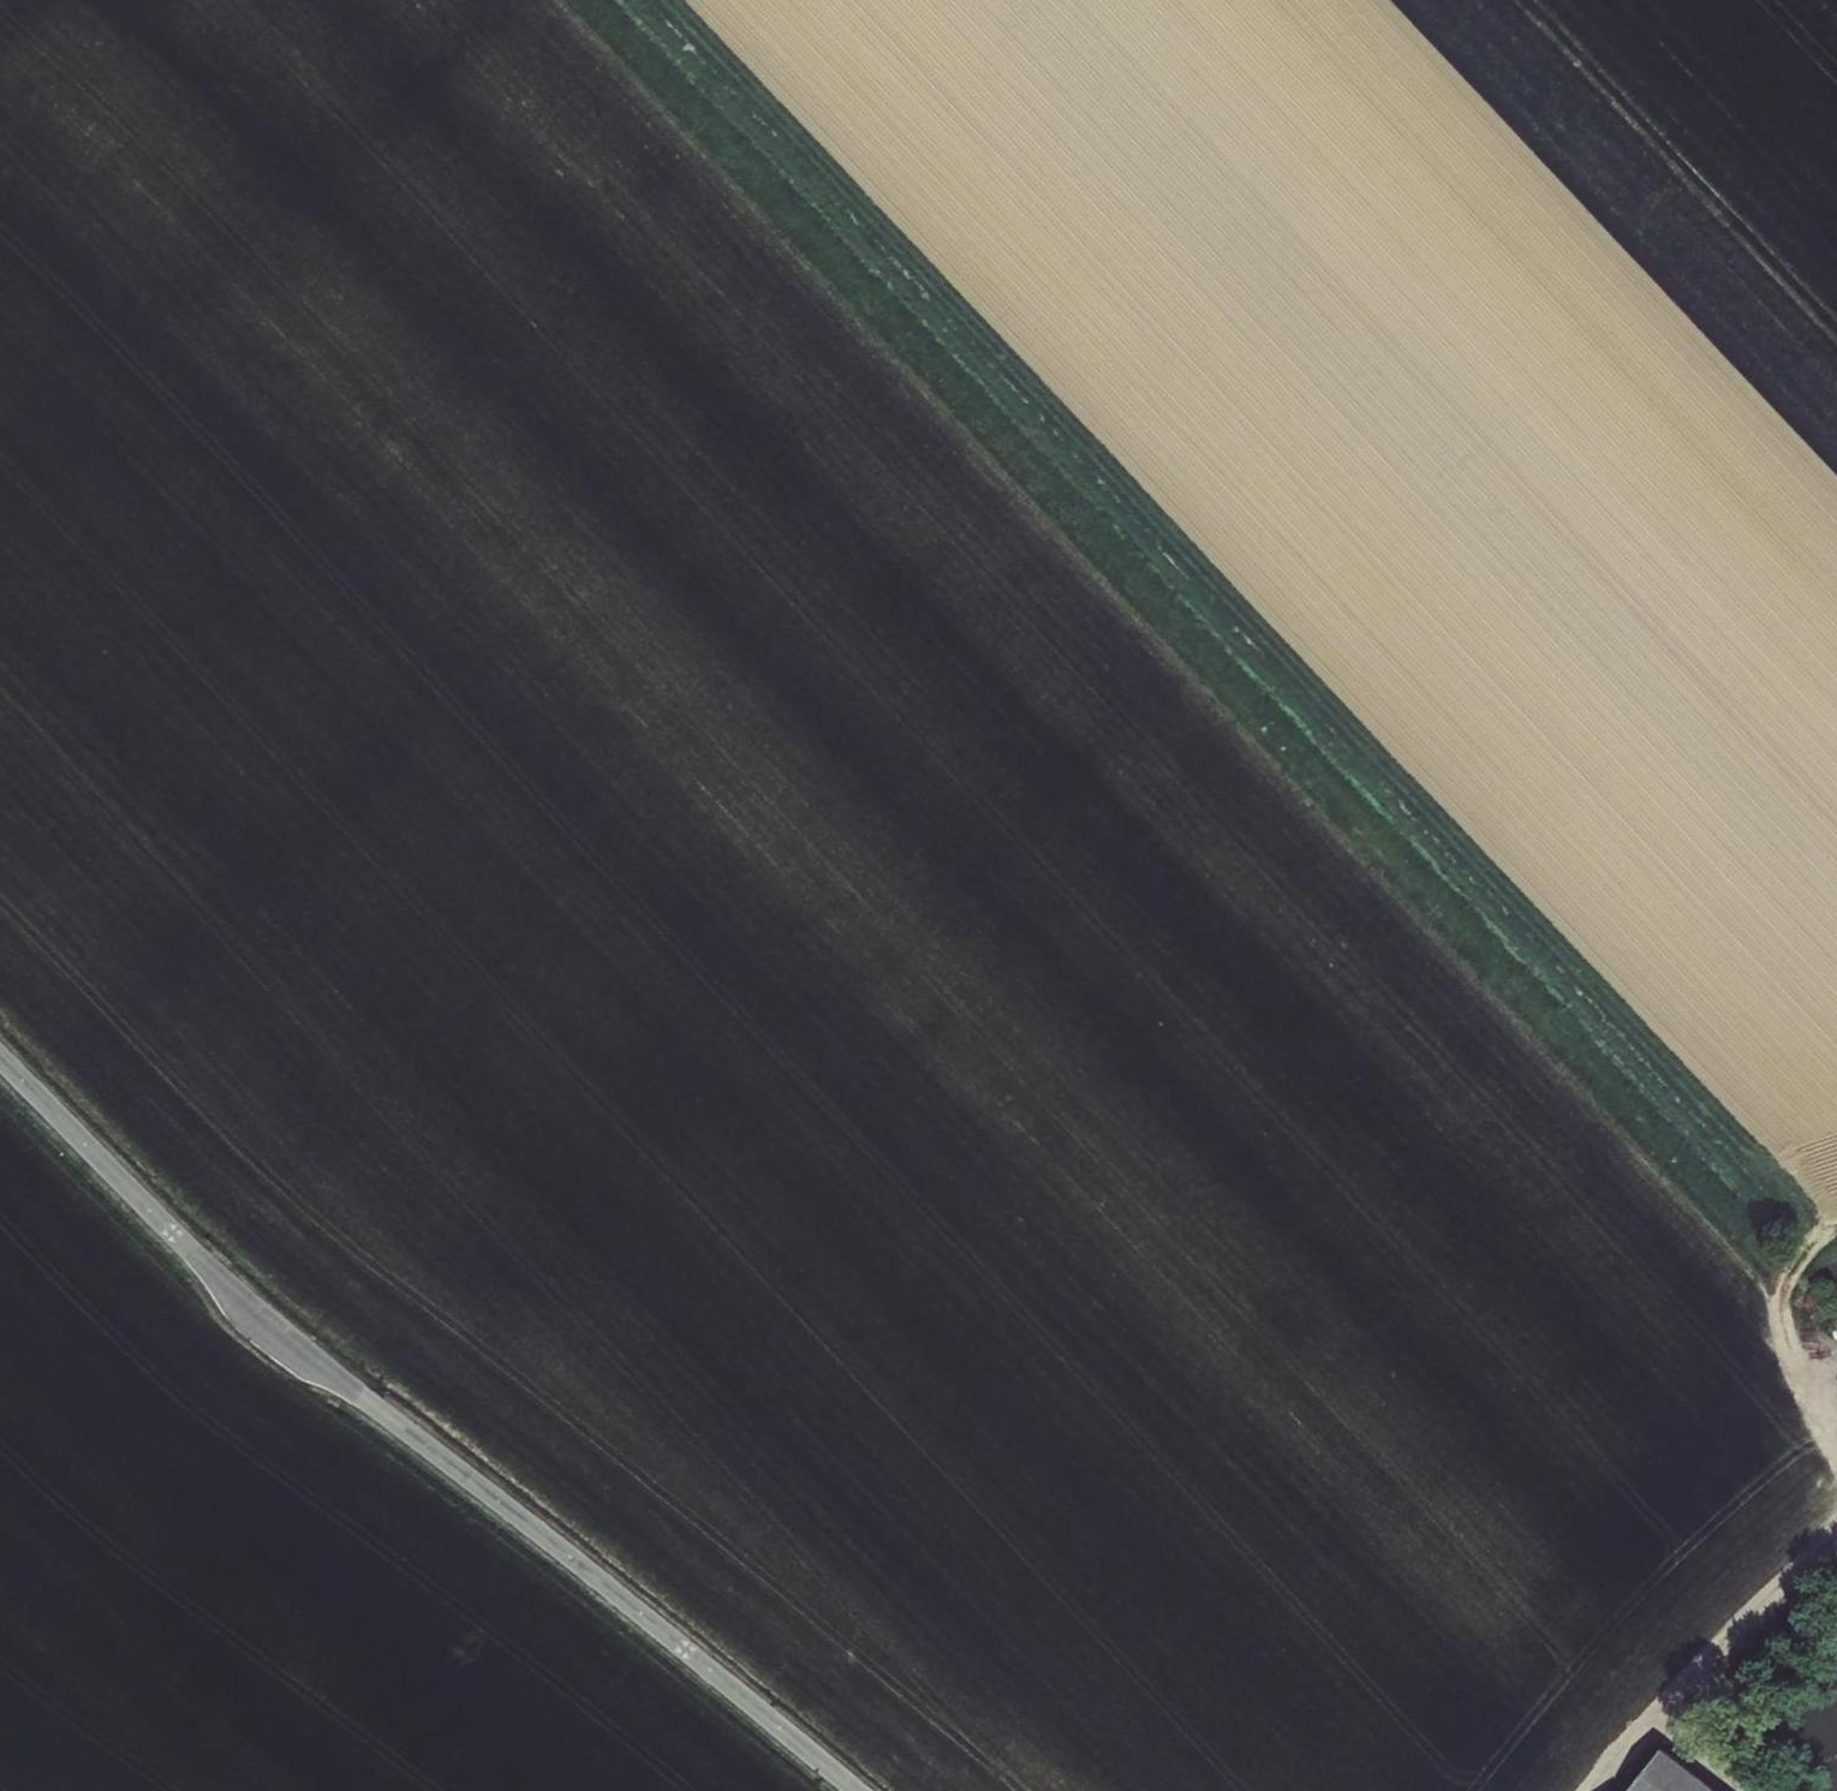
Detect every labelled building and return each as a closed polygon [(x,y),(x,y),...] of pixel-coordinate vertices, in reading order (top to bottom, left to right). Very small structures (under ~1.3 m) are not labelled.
[(1630,1790),(1723,1790),(1666,1746),(1630,1790)]
